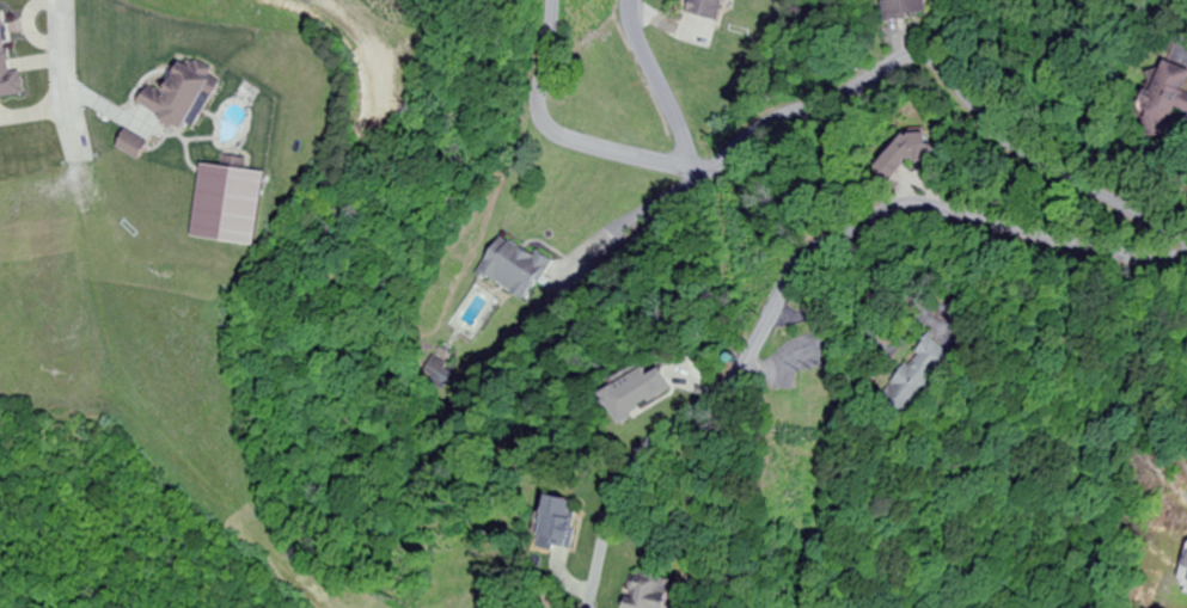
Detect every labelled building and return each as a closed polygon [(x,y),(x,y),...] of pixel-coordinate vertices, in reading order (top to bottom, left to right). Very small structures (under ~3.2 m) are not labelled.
[(728,0),(696,0),(692,14),(722,22),(728,0)] [(932,19),(931,0),(891,0),(892,21),(932,19)] [(24,94),(21,72),(13,73),(5,12),(0,12),(0,97),(24,94)] [(139,107),(192,134),(222,76),(186,57),(166,96),(149,87),(139,107)] [(1167,60),(1139,122),(1167,135),(1186,89),(1186,69),(1167,60)] [(940,143),(922,126),(882,166),(899,183),(940,143)] [(194,239),(261,246),(269,172),(201,165),(194,239)] [(551,263),(505,235),(481,273),(528,302),(551,263)] [(905,392),(929,409),(967,354),(943,338),(905,392)] [(632,379),(634,407),(680,405),(678,376),(632,379)] [(588,504),(558,495),(545,539),(575,547),(588,504)] [(685,581),(645,571),(636,607),(678,607),(685,581)]
